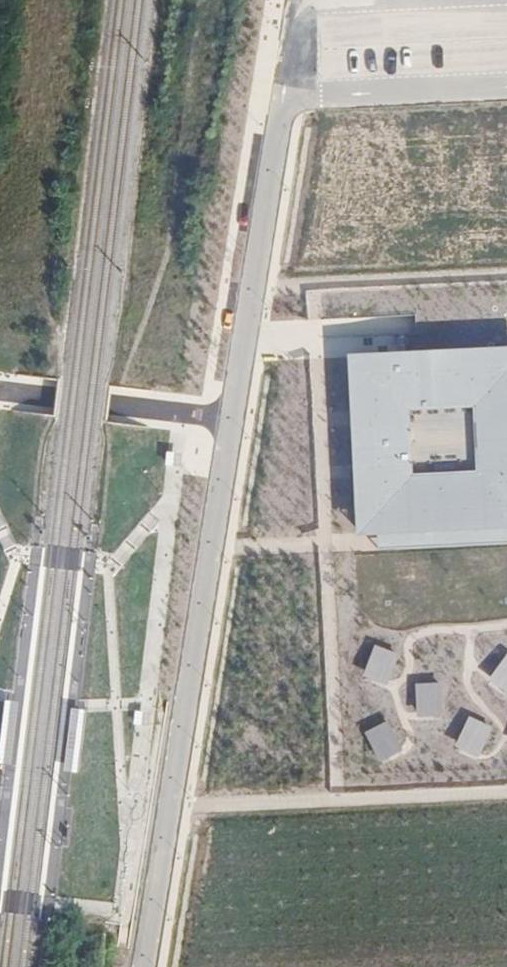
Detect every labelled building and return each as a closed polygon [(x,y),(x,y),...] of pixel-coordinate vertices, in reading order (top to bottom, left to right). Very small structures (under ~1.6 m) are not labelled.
[(355,535),(506,527),(506,347),(409,352),(349,354),(355,535)] [(377,644),(364,672),(378,678),(389,683),(401,655),(377,644)] [(492,678),(503,687),(506,690),(506,656),(492,678)] [(444,684),(417,683),(417,712),(430,712),(444,712),(444,684)] [(470,716),(458,742),(468,746),(481,753),(493,726),(470,716)] [(385,722),(366,735),(380,758),(390,752),(400,745),(385,722)]
